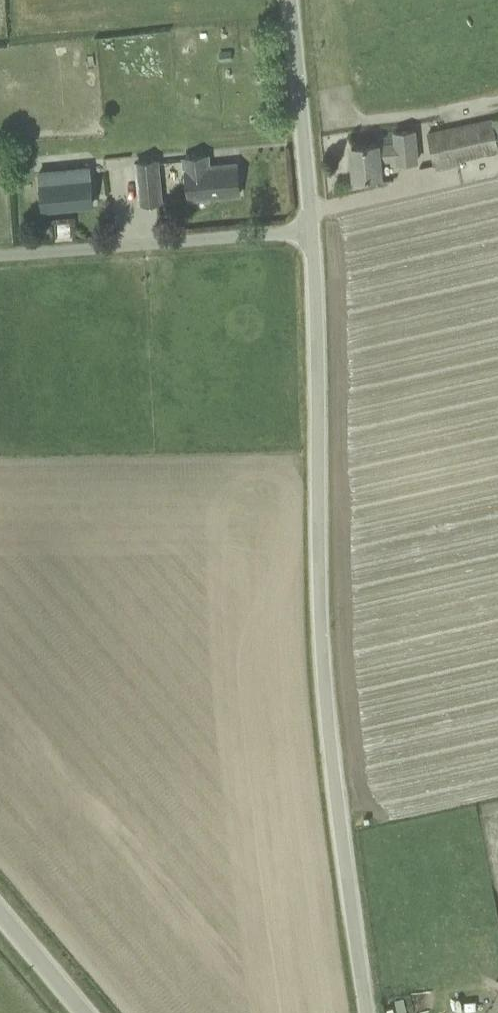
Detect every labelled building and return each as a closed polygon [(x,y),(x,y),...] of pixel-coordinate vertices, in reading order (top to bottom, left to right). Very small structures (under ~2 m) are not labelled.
[(429,133),(435,164),(497,151),(497,144),(493,119),(429,133)] [(378,143),(352,145),(355,178),(381,175),(380,160),(397,158),(398,162),(418,160),(415,130),(395,132),(396,142),(378,144),(378,143)] [(185,157),(189,198),(240,193),(237,163),(208,166),(207,155),(185,157)] [(137,162),(141,203),(161,201),(157,160),(137,162)] [(93,203),(90,167),(40,172),(43,208),(93,203)]
